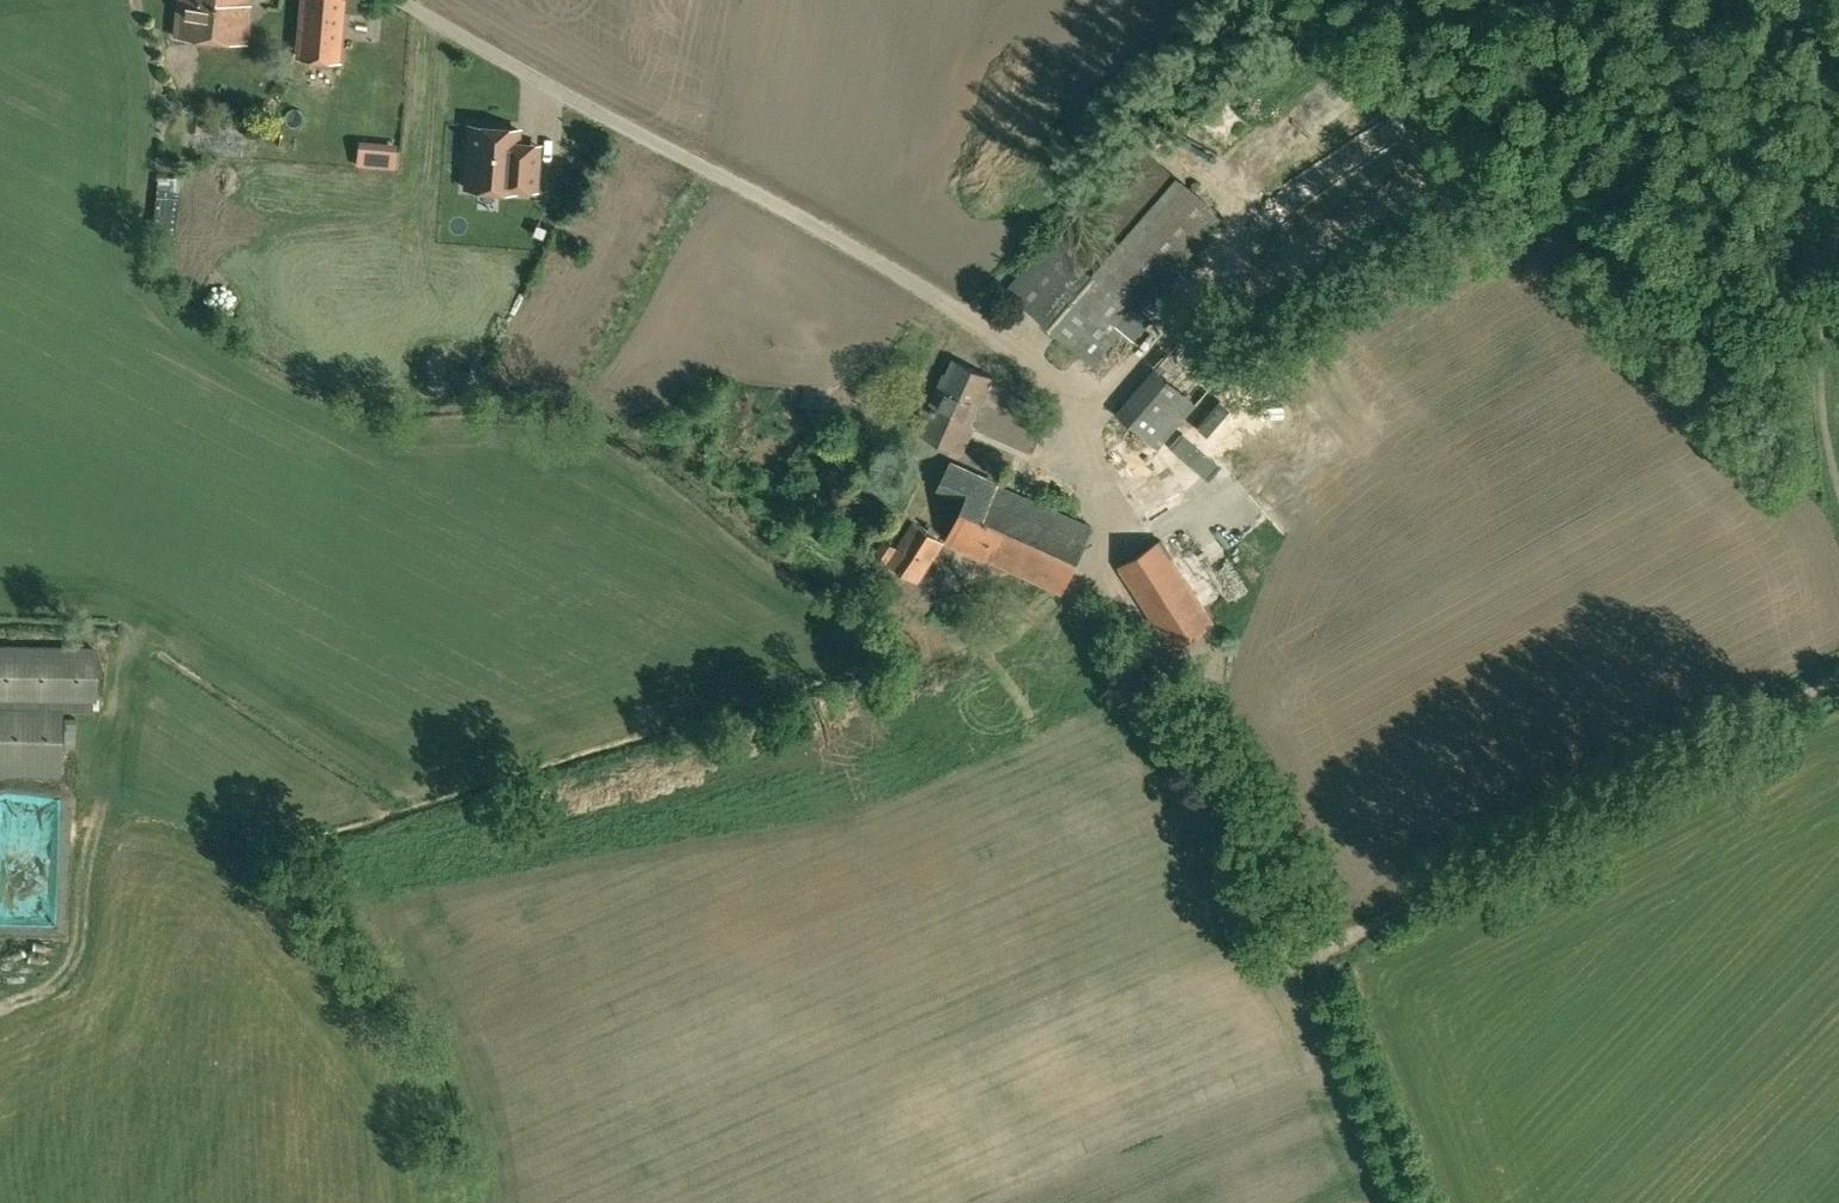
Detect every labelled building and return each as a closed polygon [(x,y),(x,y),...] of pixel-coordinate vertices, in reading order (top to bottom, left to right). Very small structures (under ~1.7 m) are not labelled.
[(245,0),(178,0),(174,36),(244,43),(247,5),(244,5),(245,0)] [(298,55),(337,59),(342,0),(304,0),(298,55)] [(517,128),(469,124),(465,187),(513,190),(513,186),(535,187),(538,144),(516,142),(517,128)] [(1092,363),(1219,217),(1135,143),(1007,289),(1092,363)] [(367,167),(404,167),(404,146),(367,145),(367,167)] [(1229,366),(1186,329),(1115,412),(1159,448),(1229,366)] [(969,424),(990,377),(955,361),(945,384),(941,383),(930,407),(933,409),(924,430),(946,440),(956,418),(969,424)] [(997,485),(949,464),(938,490),(965,502),(948,542),(992,561),(1002,540),(979,530),(996,485),(997,485)] [(1091,527),(996,485),(979,530),(1002,540),(992,561),(1063,592),(1091,527)] [(1124,497),(1141,525),(1150,519),(1133,491),(1124,497)] [(874,554),(887,563),(917,583),(944,542),(913,522),(898,547),(884,538),(874,554)] [(1182,528),(1163,541),(1162,538),(1158,540),(1117,566),(1144,608),(1171,650),(1215,623),(1205,606),(1224,595),(1182,528)] [(0,646),(0,778),(61,779),(62,713),(93,714),(94,647),(0,646)]
